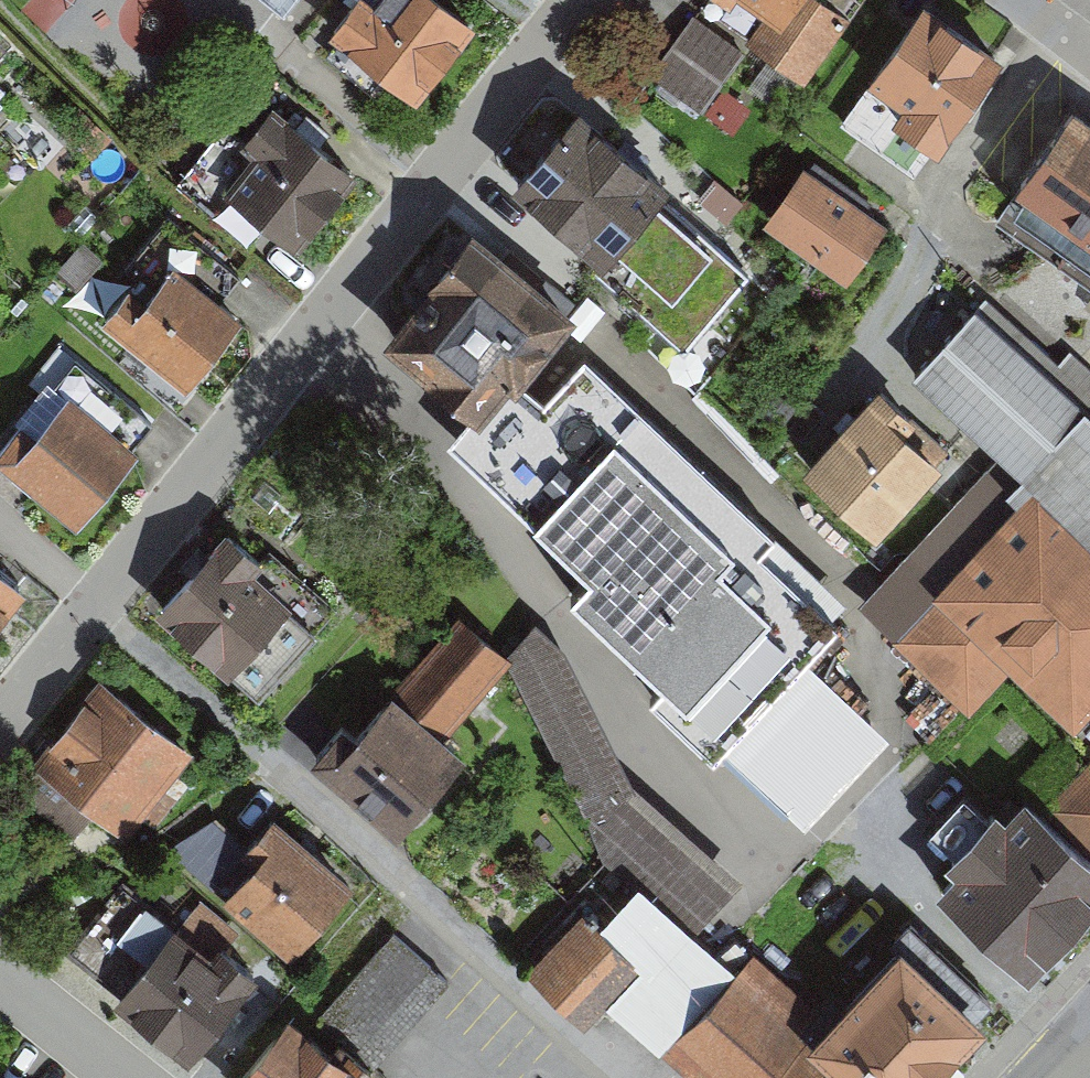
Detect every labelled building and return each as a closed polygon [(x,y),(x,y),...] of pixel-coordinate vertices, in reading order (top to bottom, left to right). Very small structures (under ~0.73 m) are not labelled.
[(267,13),(278,0),(251,0),(267,13)] [(425,0),(352,0),(327,33),(407,96),(460,27),(425,0)] [(706,7),(805,80),(863,0),(711,0),(706,7)] [(999,55),(921,1),(869,76),(947,130),(999,55)] [(744,56),(694,20),(653,74),(700,110),(744,56)] [(751,109),(726,91),(708,116),(733,134),(751,109)] [(1076,111),(1020,193),(1016,199),(1089,249),(1089,120),(1076,111)] [(353,177),(274,112),(246,147),(222,128),(182,176),(255,235),(265,223),(296,248),(353,177)] [(671,195),(578,117),(517,189),(601,260),(593,269),(686,348),(747,276),(662,206),(671,195)] [(807,175),(804,173),(763,231),(846,289),(888,230),(866,214),(872,205),(814,165),(807,175)] [(742,204),(715,183),(699,204),(726,224),(742,204)] [(579,319),(472,237),(382,351),(469,421),(447,445),(589,585),(573,601),(663,692),(650,704),(713,766),(723,754),(807,834),(889,742),(809,663),(838,630),(831,622),(847,606),(754,523),(584,362),(544,405),(524,386),(579,319)] [(247,327),(182,275),(151,313),(134,300),(111,329),(192,395),(247,327)] [(1070,357),(1057,369),(985,300),(905,384),(996,471),(865,617),(977,716),(1011,680),(1070,736),(1089,716),(1089,376),(1070,357)] [(946,451),(880,392),(800,481),(875,548),(941,475),(932,467),(946,451)] [(134,459),(74,409),(18,477),(77,527),(134,459)] [(305,629),(203,540),(142,609),(245,699),(305,629)] [(0,581),(0,631),(25,602),(0,581)] [(357,748),(339,733),(305,773),(398,849),(405,840),(467,765),(443,745),(508,666),(504,662),(460,625),(455,630),(357,748)] [(546,638),(512,673),(603,867),(698,940),(741,885),(634,793),(563,653),(546,638)] [(193,759),(104,689),(16,801),(67,842),(87,817),(124,846),(193,759)] [(995,797),(924,880),(1028,969),(1089,897),(1089,878),(995,797)] [(166,853),(213,893),(251,849),(217,821),(166,853)] [(355,894),(273,823),(251,849),(213,893),(209,897),(291,968),(355,894)] [(67,957),(123,1002),(179,934),(122,888),(67,957)] [(238,934),(203,905),(179,934),(123,1002),(115,1011),(189,1071),(262,982),(224,951),(238,934)] [(582,920),(526,980),(586,1036),(642,976),(582,920)] [(899,960),(837,1025),(805,1060),(824,1077),(956,1077),(992,1039),(978,1026),(994,1009),(910,931),(891,952),(899,960)] [(315,1026),(340,1050),(371,1075),(450,986),(394,937),(315,1026)] [(755,959),(665,1059),(686,1077),(824,1077),(805,1060),(837,1025),(755,959)] [(290,1029),(251,1077),(375,1077),(371,1075),(340,1050),(331,1062),(290,1029)]
